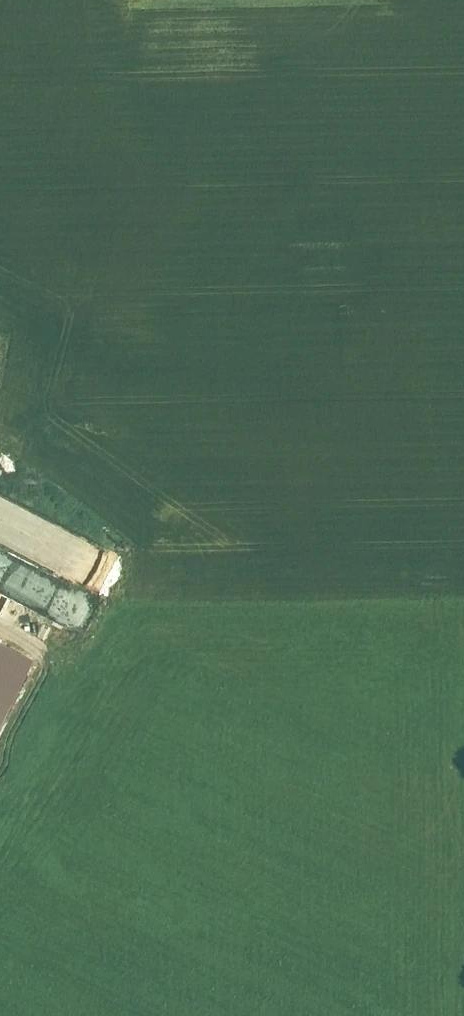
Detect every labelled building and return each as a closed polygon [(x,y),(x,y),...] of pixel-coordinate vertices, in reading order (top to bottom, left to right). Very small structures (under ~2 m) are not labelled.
[(33,647),(0,631),(0,712),(33,647)]
